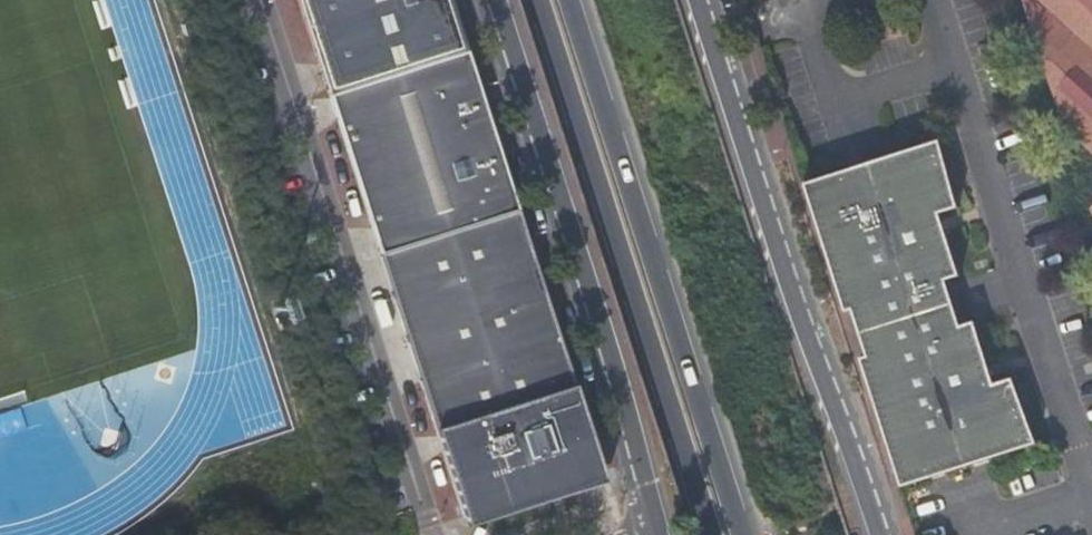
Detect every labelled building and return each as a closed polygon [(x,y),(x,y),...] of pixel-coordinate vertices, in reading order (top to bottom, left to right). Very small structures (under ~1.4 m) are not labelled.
[(450,0),(297,0),(328,95),(466,51),(450,0)] [(1064,125),(1091,149),(1091,0),(1023,0),(1064,125)] [(379,254),(517,210),(466,51),(328,95),(379,254)] [(938,141),(803,182),(846,317),(855,315),(868,358),(860,361),(901,487),(1035,443),(1016,378),(995,384),(976,322),(962,327),(947,279),(961,274),(941,212),(960,207),(938,141)] [(517,210),(379,254),(464,517),(602,472),(517,210)]
